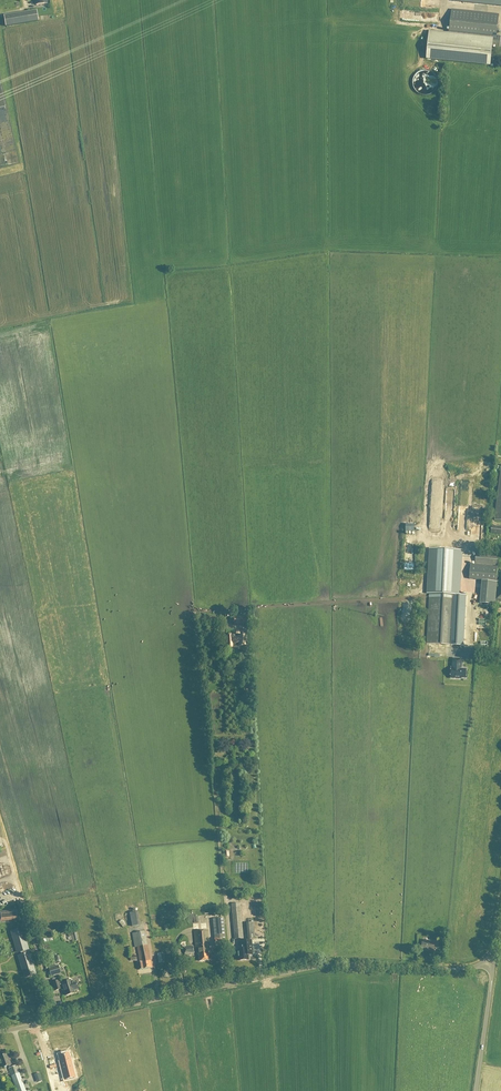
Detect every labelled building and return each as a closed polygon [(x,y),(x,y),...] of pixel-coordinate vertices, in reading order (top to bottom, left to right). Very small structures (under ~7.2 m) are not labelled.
[(449,29),(497,33),(498,15),(451,11),(449,29)] [(37,23),(35,12),(3,17),(5,28),(37,23)] [(420,17),(412,17),(412,12),(405,13),(406,21),(420,20),(420,17)] [(497,33),(449,29),(449,34),(429,32),(426,60),(490,66),(492,46),(499,47),(500,37),(496,37),(497,33)] [(463,646),(466,601),(457,601),(459,551),(431,550),(426,644),(463,646)] [(497,565),(497,555),(476,553),(475,564),(497,565)] [(496,581),(497,567),(470,565),(469,579),(496,581)] [(480,604),(494,605),(496,583),(482,581),(480,604)] [(233,626),(246,625),(245,616),(232,616),(233,626)] [(247,646),(247,635),(238,636),(238,638),(234,638),(234,636),(224,636),(225,649),(235,648),(234,643),(238,643),(238,646),(247,646)] [(454,659),(452,658),(452,668),(451,668),(450,679),(461,679),(466,679),(467,669),(461,669),(461,667),(462,659),(460,659),(454,659)] [(234,939),(242,939),(239,904),(231,905),(234,939)] [(18,920),(17,911),(0,913),(0,922),(18,920)] [(132,927),(139,925),(137,912),(129,914),(132,927)] [(192,917),(192,916),(187,916),(187,925),(197,924),(197,917),(192,917)] [(214,947),(224,946),(226,946),(223,918),(212,919),(212,922),(213,936),(214,937),(214,947)] [(26,978),(35,976),(29,954),(28,954),(27,952),(28,951),(22,929),(13,932),(19,953),(20,953),(21,956),(20,956),(26,978)] [(210,955),(207,931),(194,933),(196,952),(197,952),(197,955),(198,955),(199,961),(209,961),(208,960),(209,960),(209,961),(219,960),(219,954),(210,955)] [(151,968),(144,932),(132,934),(134,948),(136,948),(139,963),(137,963),(138,970),(151,968)] [(238,961),(248,960),(247,956),(252,955),(252,954),(254,954),(253,948),(251,948),(251,941),(240,942),(241,949),(238,950),(238,961)] [(422,951),(433,951),(433,948),(438,948),(438,942),(434,942),(434,943),(422,943),(422,951)] [(50,977),(60,974),(58,965),(48,968),(50,977)] [(71,983),(70,981),(61,984),(60,981),(58,982),(57,981),(52,983),(55,991),(60,989),(62,989),(63,992),(64,992),(65,996),(74,993),(73,990),(77,989),(75,982),(71,983)] [(70,1059),(68,1054),(60,1056),(61,1061),(65,1081),(75,1078),(70,1059)] [(5,1055),(0,1057),(0,1062),(2,1068),(8,1065),(9,1069),(8,1069),(16,1090),(25,1090),(16,1066),(10,1068),(9,1065),(10,1065),(8,1060),(7,1060),(5,1055)]
